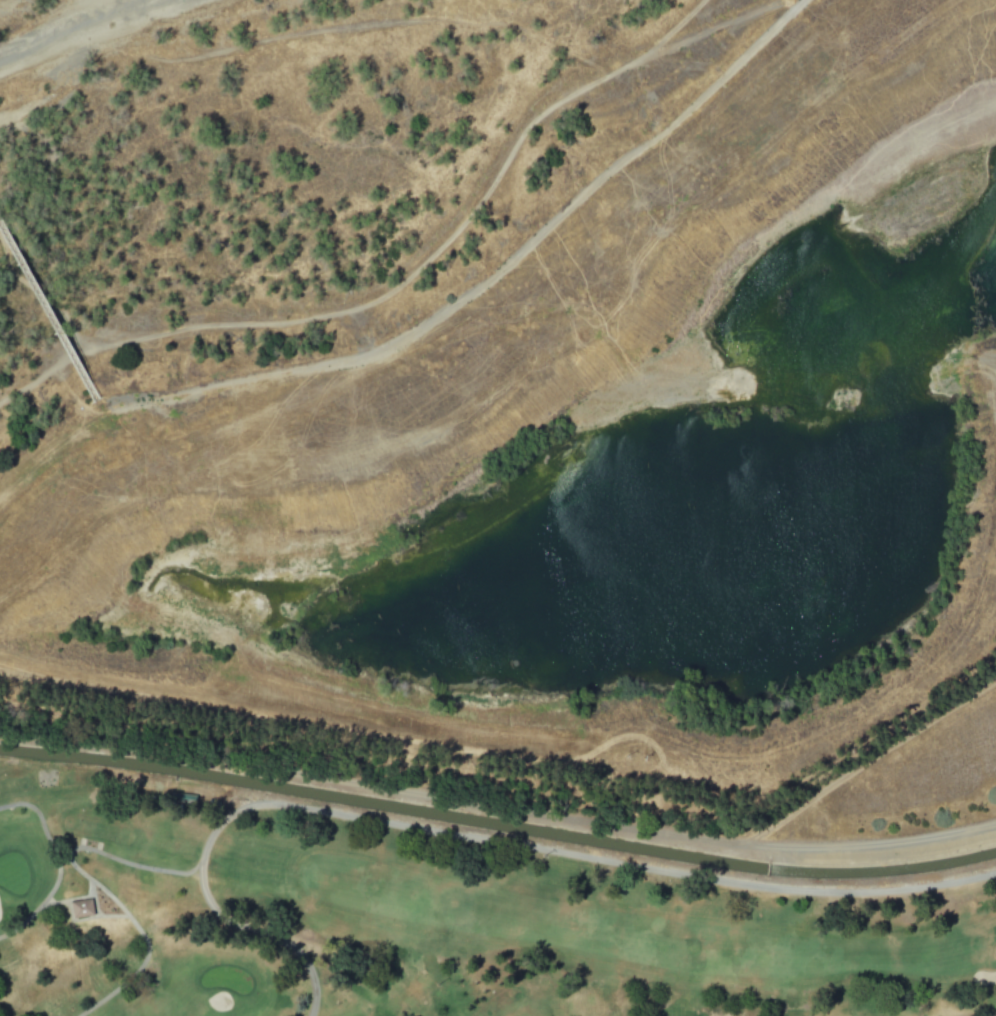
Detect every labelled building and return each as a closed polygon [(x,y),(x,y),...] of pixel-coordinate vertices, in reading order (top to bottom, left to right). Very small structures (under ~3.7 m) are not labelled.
[(68,902),(69,918),(90,916),(88,900),(68,902)]
